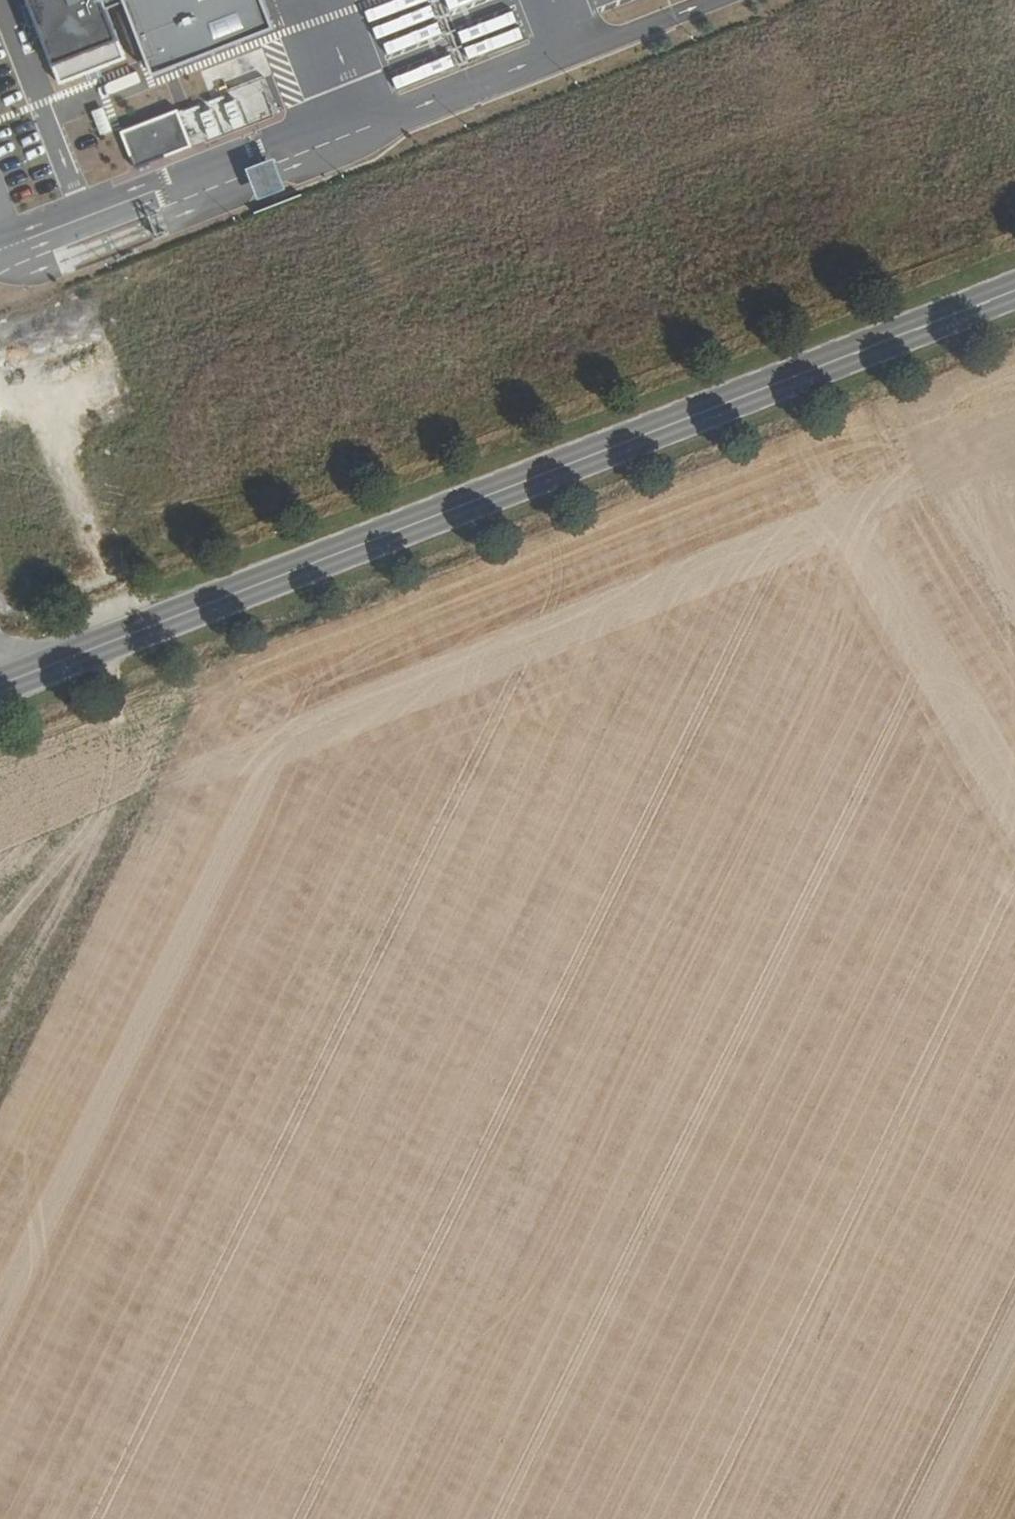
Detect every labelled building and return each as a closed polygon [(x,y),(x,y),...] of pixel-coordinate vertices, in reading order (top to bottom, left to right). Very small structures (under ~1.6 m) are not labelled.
[(61,85),(128,59),(109,10),(125,3),(154,77),(278,29),(267,0),(28,0),(61,85)] [(447,11),(475,0),(443,0),(447,11)] [(466,60),(523,37),(512,9),(454,32),(466,60)] [(391,72),(447,51),(441,37),(386,57),(391,72)] [(105,108),(90,113),(98,136),(113,131),(105,108)] [(177,111),(121,132),(134,167),(190,145),(177,111)] [(274,159),(247,169),(259,200),(286,189),(274,159)]
